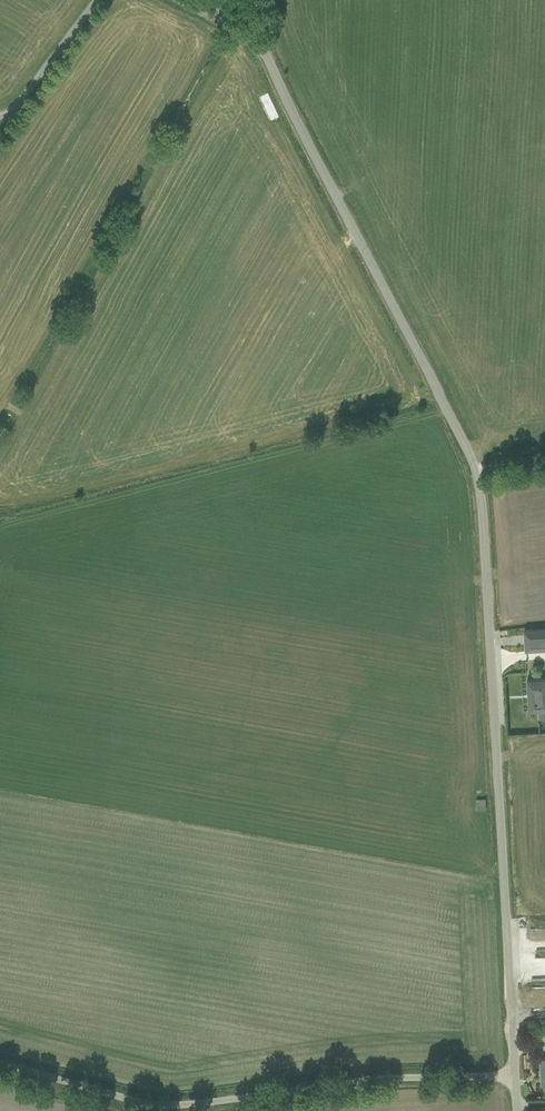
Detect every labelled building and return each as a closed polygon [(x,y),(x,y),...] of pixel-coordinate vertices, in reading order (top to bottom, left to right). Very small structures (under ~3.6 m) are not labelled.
[(2,508),(8,510),(13,491),(8,489),(7,492),(0,490),(0,505),(3,506),(2,508)] [(526,629),(527,648),(544,647),(544,628),(526,629)] [(544,715),(544,677),(530,678),(532,708),(540,708),(540,715),(544,715)] [(480,805),(480,794),(470,795),(470,805),(480,805)] [(522,849),(521,869),(531,869),(532,850),(522,849)]
